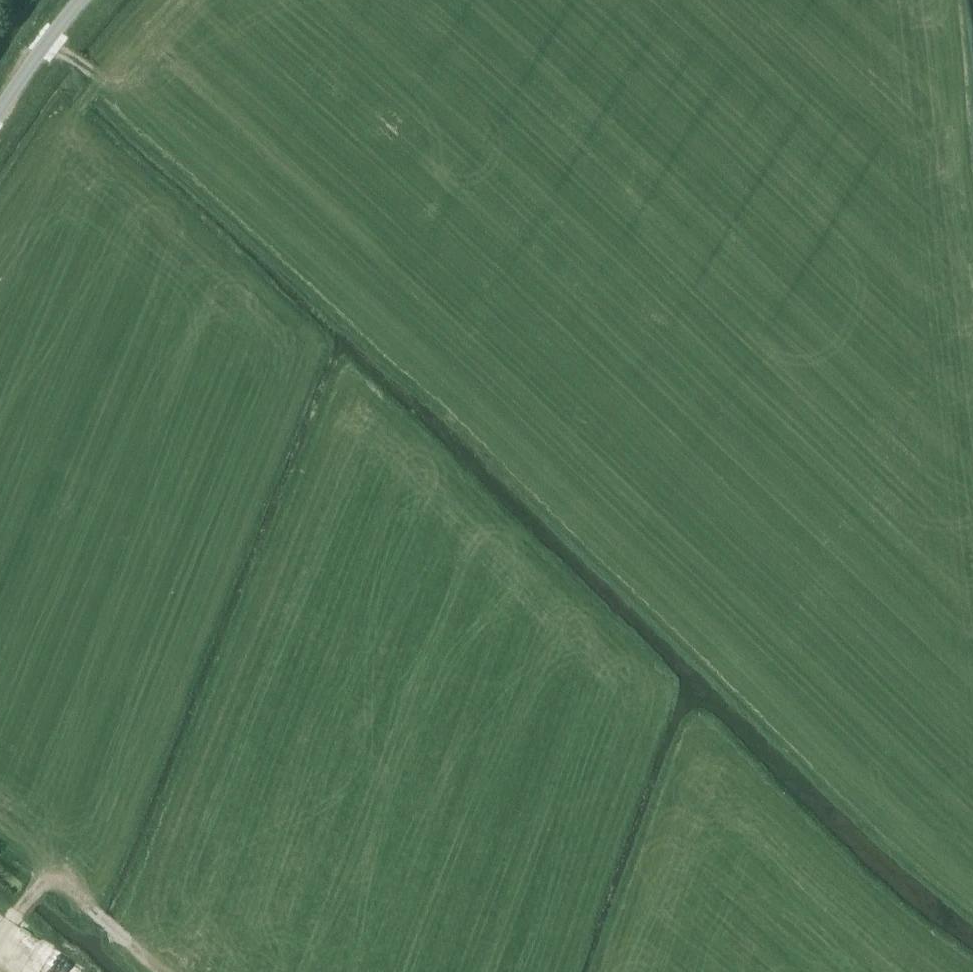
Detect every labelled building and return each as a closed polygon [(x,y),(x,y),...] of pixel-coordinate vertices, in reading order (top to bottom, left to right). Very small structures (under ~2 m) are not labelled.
[(4,953),(32,971),(71,971),(79,962),(24,924),(4,953)]
